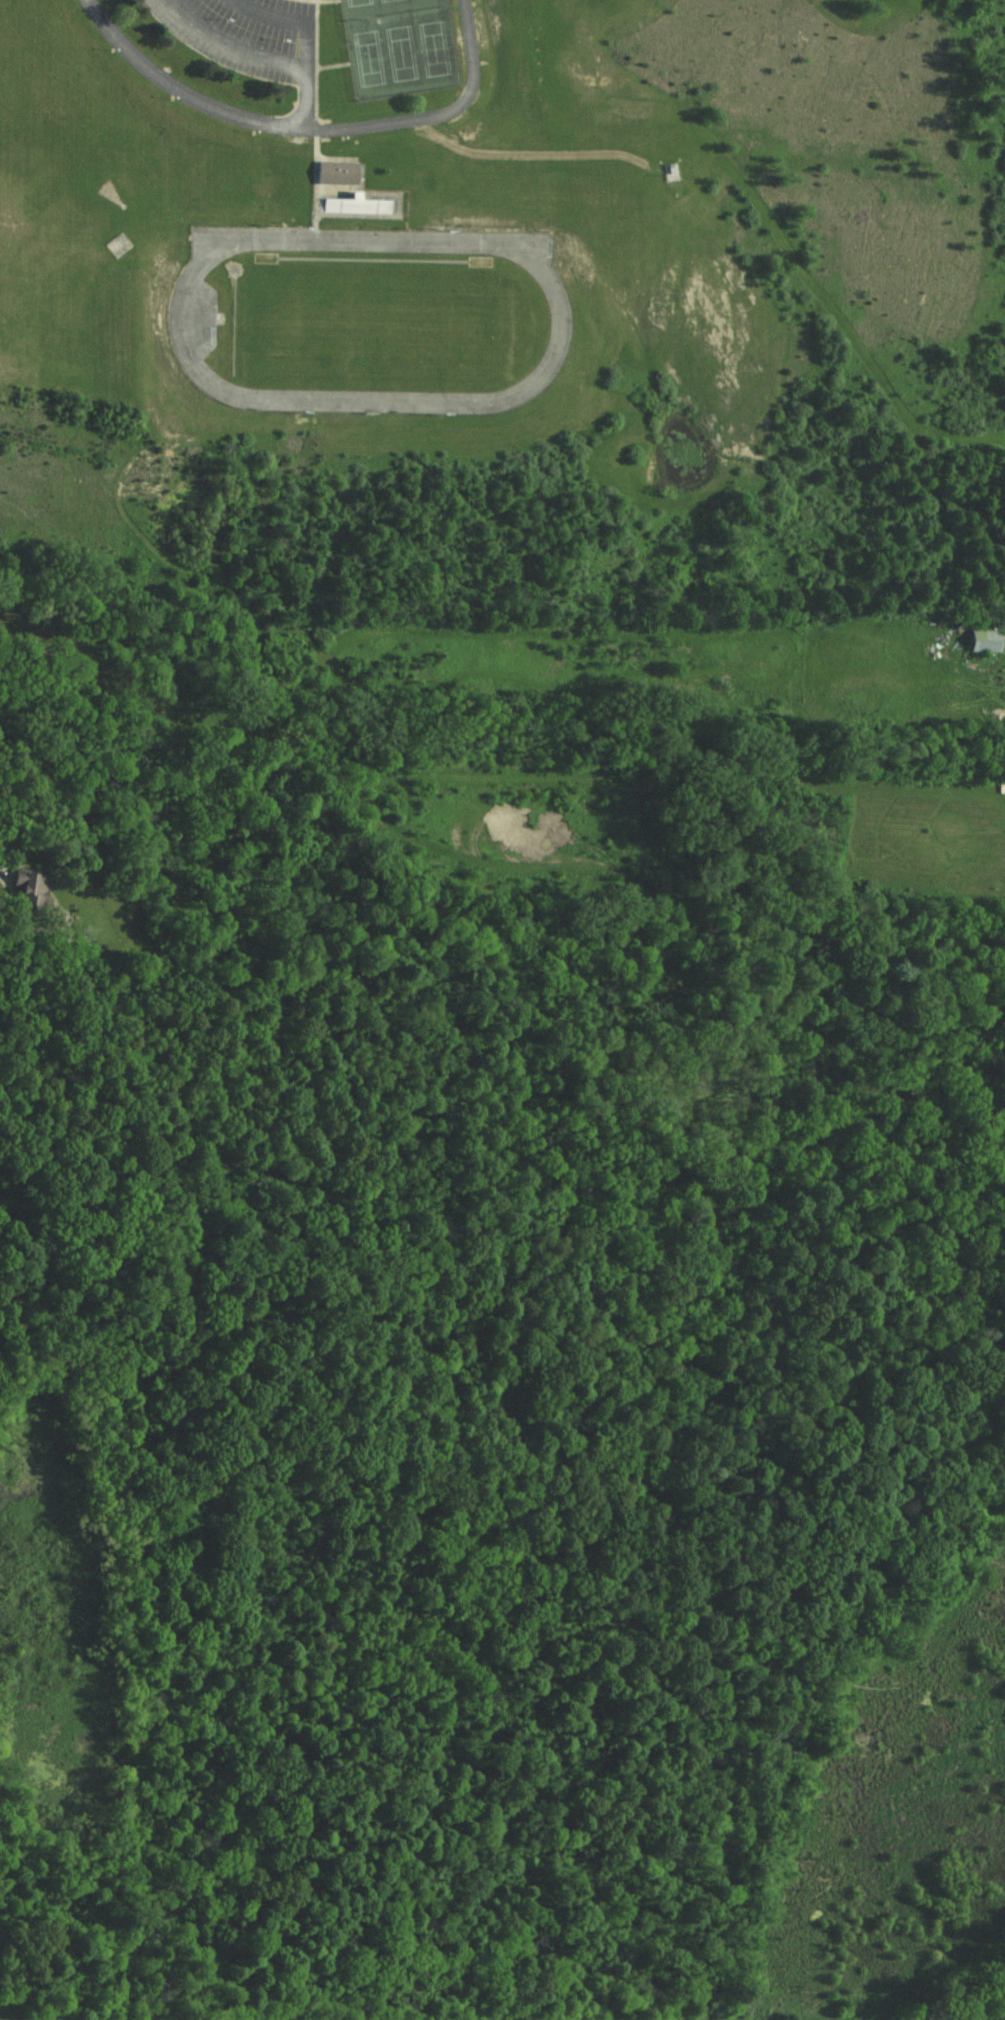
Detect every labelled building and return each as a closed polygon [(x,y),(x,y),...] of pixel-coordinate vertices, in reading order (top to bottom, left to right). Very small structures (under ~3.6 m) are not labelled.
[(354,161),(316,161),(316,184),(354,184),(354,161)] [(358,200),(358,192),(348,192),(348,199),(322,199),(322,212),(389,212),(389,200),(358,200)] [(999,630),(969,630),(969,653),(999,653),(999,630)] [(42,873),(11,869),(9,886),(16,887),(14,903),(39,906),(42,873)]
